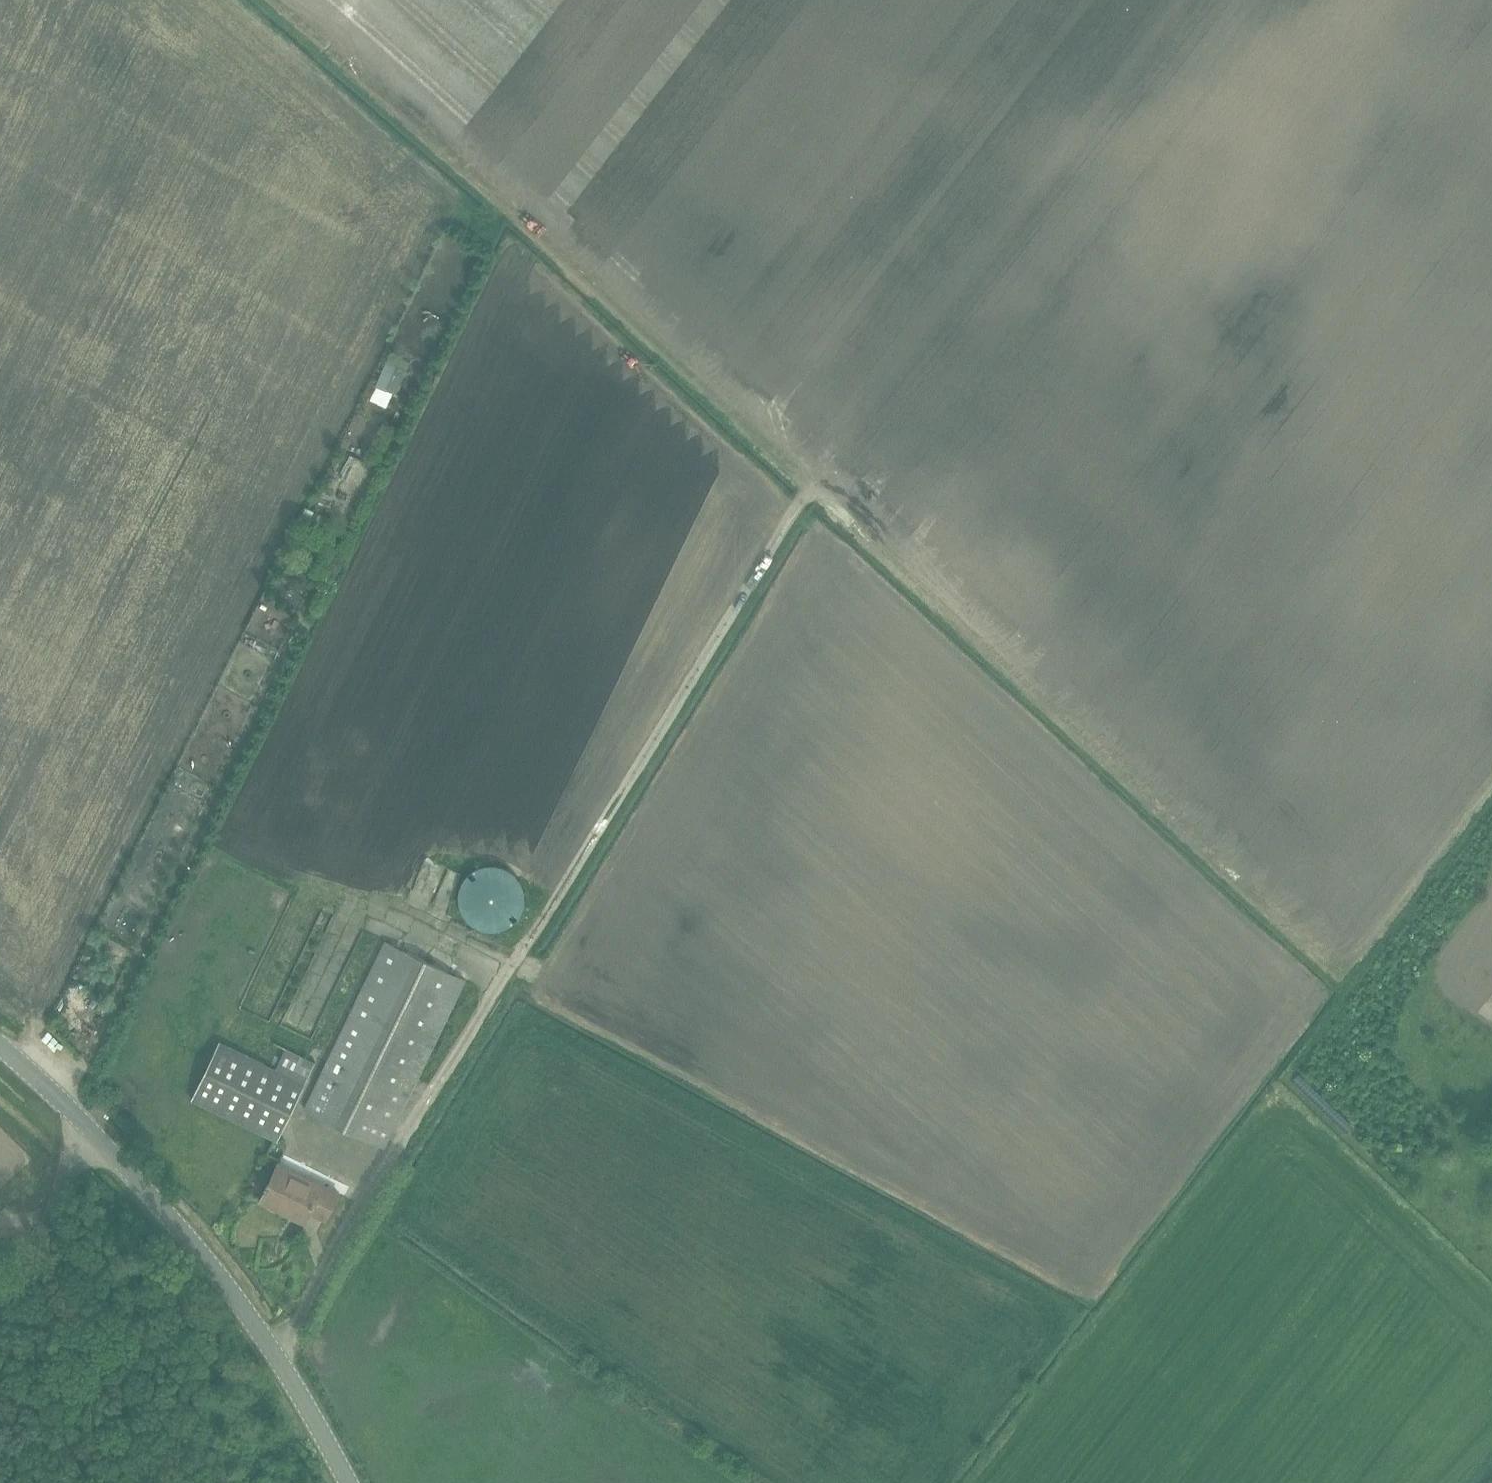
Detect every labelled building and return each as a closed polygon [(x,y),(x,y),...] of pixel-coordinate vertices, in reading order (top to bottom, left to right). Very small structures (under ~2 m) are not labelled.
[(527,898),(528,892),(528,887),(526,881),(524,877),(520,871),(516,867),(509,863),(505,862),(498,861),(492,861),(487,862),(481,865),(477,868),(473,872),(469,878),(466,884),(466,891),(466,896),(467,902),(470,908),(474,913),(478,917),(484,920),(489,922),(495,923),(501,923),(508,921),(514,918),(518,915),(522,910),(525,904),(527,898)] [(418,892),(438,902),(447,883),(428,873),(418,892)] [(305,1109),(385,1148),(467,981),(387,942),(305,1109)] [(278,1141),(315,1063),(273,1043),(264,1063),(219,1041),(191,1099),(278,1141)] [(306,1183),(276,1169),(268,1185),(267,1184),(264,1190),(265,1190),(260,1201),(304,1223),(310,1212),(325,1220),(339,1193),(308,1178),(306,1183)]
